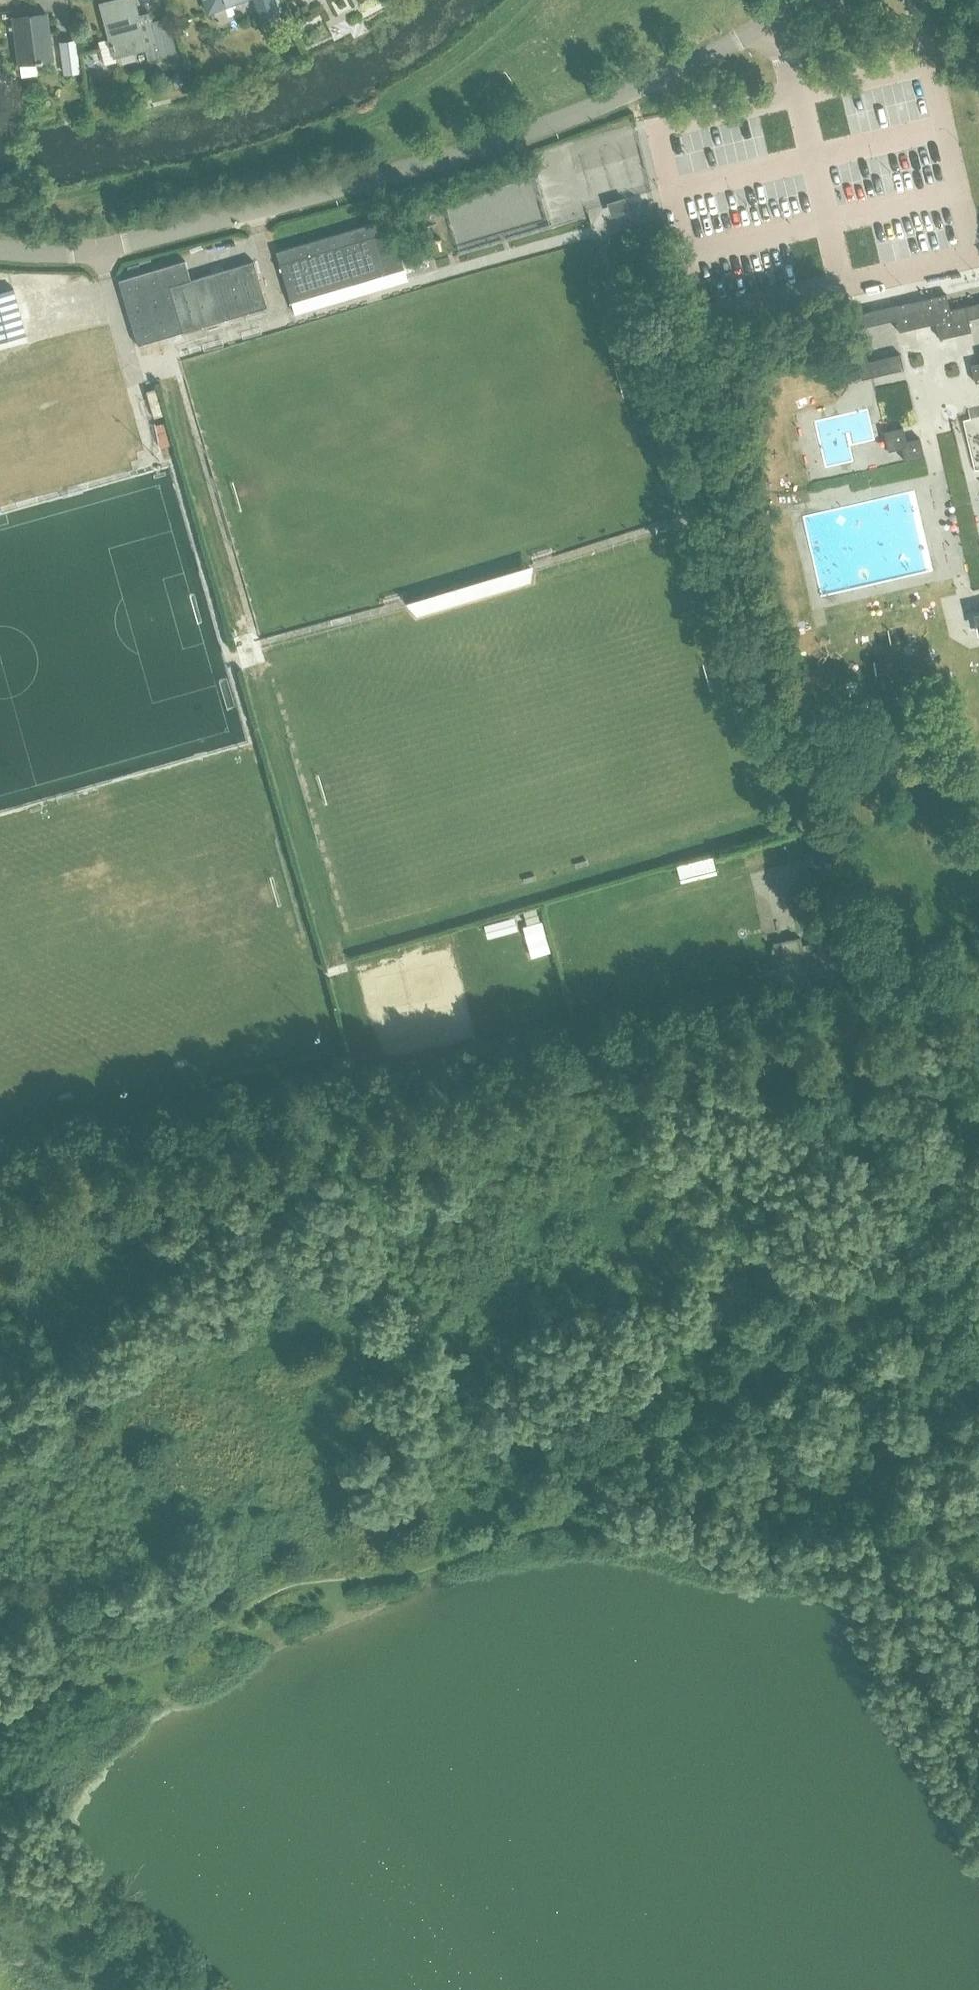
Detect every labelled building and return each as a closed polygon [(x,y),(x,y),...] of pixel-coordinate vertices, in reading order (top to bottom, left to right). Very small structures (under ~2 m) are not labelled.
[(100,2),(110,38),(100,41),(106,64),(118,61),(117,56),(146,48),(150,61),(179,53),(169,16),(154,20),(152,11),(141,14),(138,0),(107,0),(100,2)] [(209,12),(243,0),(205,0),(209,12)] [(268,18),(279,14),(273,0),(261,0),(268,18)] [(357,12),(343,18),(348,28),(361,22),(357,12)] [(14,18),(20,65),(53,61),(47,14),(14,18)] [(62,43),(66,75),(78,73),(75,42),(62,43)] [(548,227),(535,178),(447,201),(460,250),(548,227)] [(625,197),(607,203),(612,217),(630,211),(625,197)] [(391,217),(278,252),(293,302),(407,268),(391,217)] [(406,256),(408,268),(441,262),(439,251),(406,256)] [(186,261),(119,280),(139,345),(268,307),(254,261),(191,280),(186,261)] [(951,309),(948,293),(845,317),(859,380),(905,369),(901,353),(869,361),(861,327),(897,319),(900,332),(937,323),(940,339),(972,331),(969,319),(978,316),(978,303),(951,309)] [(0,339),(0,350),(13,347),(11,336),(0,339)] [(903,448),(906,461),(926,457),(921,438),(908,441),(905,427),(885,431),(889,451),(903,448)] [(671,861),(675,877),(705,870),(701,854),(671,861)] [(504,915),(481,921),(485,933),(507,926),(504,915)] [(538,916),(517,921),(526,953),(546,948),(538,916)] [(822,942),(823,951),(777,960),(780,972),(757,977),(762,1001),(778,998),(780,1009),(804,1004),(801,993),(833,987),(829,962),(834,961),(829,940),(822,942)]
